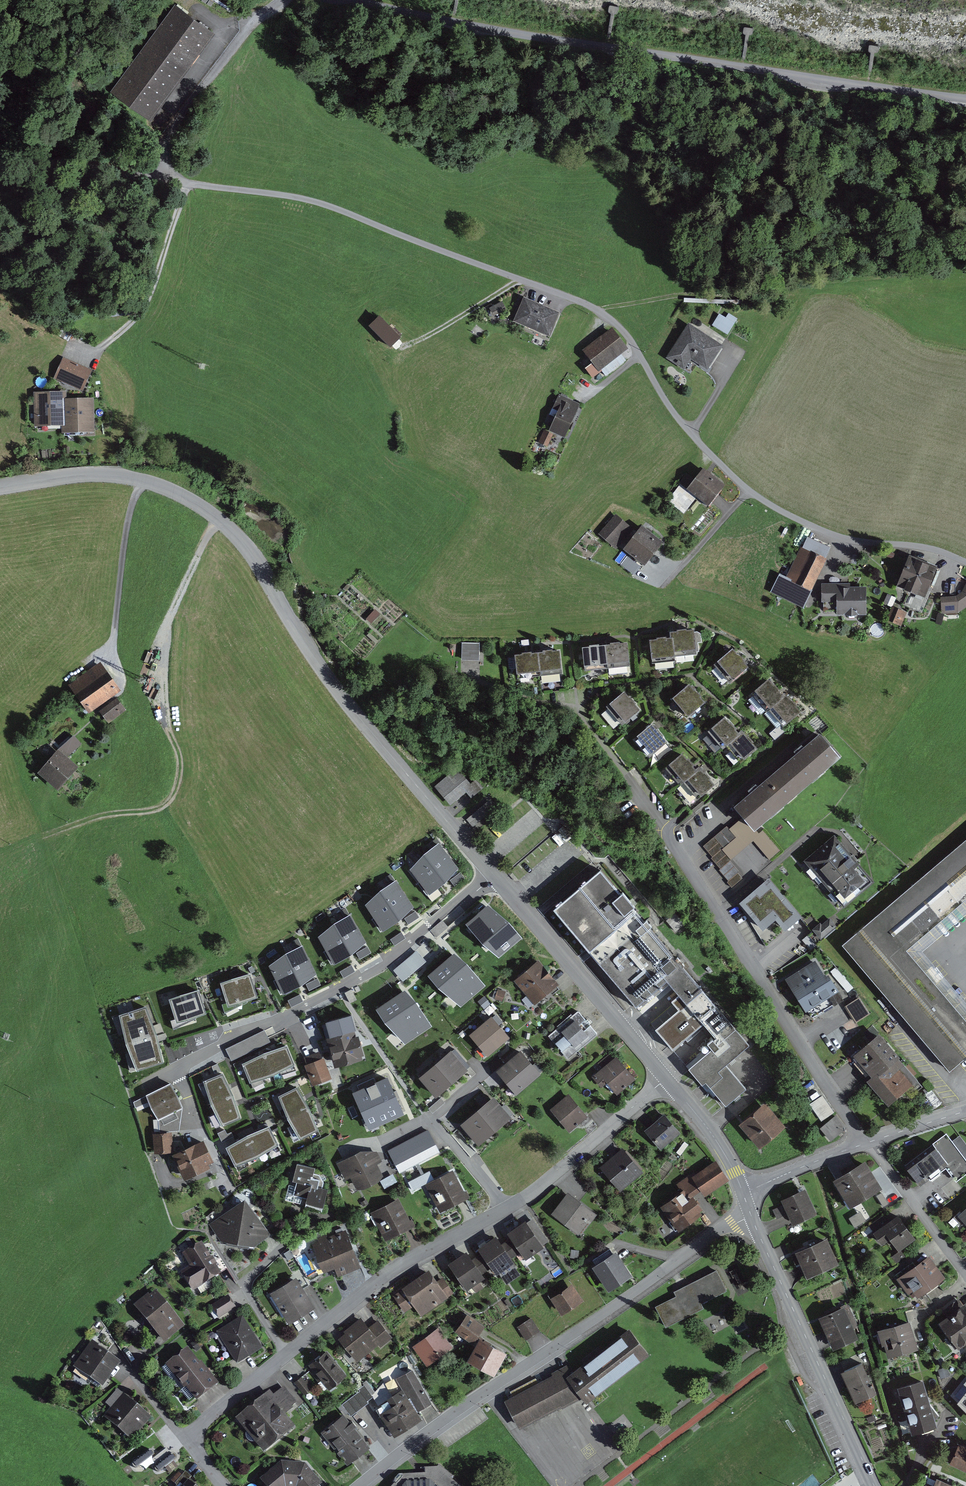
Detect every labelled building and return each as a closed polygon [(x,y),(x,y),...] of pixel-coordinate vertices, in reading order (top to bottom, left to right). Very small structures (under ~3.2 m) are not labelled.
[(203,42),(163,16),(110,98),(150,124),(203,42)] [(548,342),(559,318),(521,301),(510,325),(548,342)] [(665,363),(681,374),(689,362),(709,376),(723,354),(686,330),(665,363)] [(610,334),(580,360),(595,378),(625,352),(610,334)] [(81,395),(89,378),(61,366),(53,383),(81,395)] [(33,397),(34,431),(64,430),(63,404),(63,396),(33,397)] [(578,410),(556,400),(541,432),(563,442),(578,410)] [(64,437),(91,435),(89,403),(63,404),(64,437)] [(537,450),(543,453),(547,443),(541,440),(537,450)] [(685,490),(707,510),(720,496),(698,476),(685,490)] [(615,523),(599,540),(613,554),(629,538),(615,523)] [(623,550),(643,568),(659,551),(639,533),(623,550)] [(788,586),(809,596),(823,564),(803,555),(788,586)] [(924,602),(935,576),(906,563),(894,589),(924,602)] [(939,602),(940,617),(957,616),(965,609),(965,585),(964,584),(958,597),(954,601),(939,602)] [(818,619),(865,620),(865,593),(818,593),(818,619)] [(889,611),(884,624),(896,628),(901,616),(889,611)] [(667,644),(668,662),(693,660),(691,635),(682,636),(682,633),(673,634),(673,636),(666,637),(667,644)] [(653,645),(645,646),(647,667),(669,664),(668,662),(667,644),(660,644),(660,642),(653,643),(653,645)] [(602,650),(604,672),(625,669),(623,648),(615,649),(615,646),(606,647),(606,649),(602,650)] [(478,649),(460,648),(460,664),(477,665),(478,649)] [(584,652),(578,653),(580,675),(604,672),(602,650),(593,651),(593,649),(584,650),(584,652)] [(729,653),(712,667),(728,685),(743,672),(739,667),(741,665),(735,657),(733,659),(729,653)] [(532,658),(535,681),(559,678),(556,655),(548,656),(548,654),(537,655),(538,657),(532,658)] [(512,661),(514,683),(535,681),(532,658),(527,659),(527,656),(517,657),(517,660),(512,661)] [(70,697),(84,719),(118,698),(104,675),(70,697)] [(750,696),(765,714),(779,702),(774,697),(776,695),(770,689),(768,690),(764,685),(750,696)] [(685,690),(668,704),(683,723),(701,708),(697,704),(699,702),(693,694),(690,696),(685,690)] [(603,711),(618,730),(636,716),(632,710),(634,709),(628,701),(625,704),(620,698),(603,711)] [(779,702),(766,712),(782,730),(797,717),(793,712),(795,711),(789,704),(787,705),(781,699),(779,702)] [(97,716),(105,728),(121,717),(113,706),(97,716)] [(721,722),(707,734),(721,751),(725,748),(735,739),(731,734),(733,733),(729,727),(727,729),(721,722)] [(646,728),(631,741),(646,759),(661,746),(656,742),(659,740),(653,733),(651,734),(646,728)] [(735,739),(725,748),(740,766),(754,754),(749,748),(751,747),(745,740),(743,742),(738,737),(735,739)] [(838,762),(819,740),(735,811),(753,833),(838,762)] [(60,795),(77,775),(64,764),(75,751),(67,744),(39,776),(60,795)] [(677,759),(664,770),(679,788),(692,776),(688,772),(690,770),(685,764),(683,766),(677,759)] [(695,803),(709,791),(704,785),(706,783),(701,778),(699,780),(695,774),(692,776),(681,786),(695,803)] [(832,841),(803,863),(838,909),(867,887),(832,841)] [(846,945),(951,1067),(965,1054),(965,1024),(904,953),(965,900),(965,842),(846,945)] [(434,851),(413,868),(432,891),(453,874),(434,851)] [(703,1083),(724,1107),(747,1088),(724,1061),(747,1042),(601,874),(556,913),(638,1008),(667,983),(686,1004),(655,1031),(671,1049),(701,1023),(712,1035),(704,1042),(709,1047),(684,1068),(699,1086),(703,1083)] [(800,920),(769,884),(737,910),(764,952),(800,920)] [(390,892),(367,906),(383,931),(406,917),(390,892)] [(519,934),(489,901),(467,920),(498,954),(519,934)] [(345,919),(322,934),(338,959),(361,945),(345,919)] [(295,949),(271,961),(285,987),(309,975),(295,949)] [(484,983),(453,950),(430,972),(461,1005),(484,983)] [(519,973),(539,997),(566,975),(546,951),(519,973)] [(815,964),(781,984),(801,1018),(804,1016),(809,1024),(840,1006),(815,964)] [(251,970),(224,975),(230,1004),(256,999),(251,970)] [(197,986),(171,993),(179,1022),(205,1014),(197,986)] [(430,1021),(404,987),(377,1008),(403,1042),(430,1021)] [(556,1025),(576,1048),(608,1022),(588,999),(556,1025)] [(116,1014),(134,1070),(168,1059),(151,1003),(116,1014)] [(856,1003),(843,1011),(853,1026),(866,1018),(856,1003)] [(494,1017),(472,1036),(481,1046),(483,1043),(490,1051),(503,1040),(500,1038),(505,1034),(499,1028),(502,1026),(494,1017)] [(335,1064),(363,1056),(355,1028),(327,1036),(335,1064)] [(856,1056),(874,1078),(887,1078),(897,1069),(902,1065),(879,1037),(856,1056)] [(242,1059),(250,1082),(295,1065),(286,1042),(242,1059)] [(624,1084),(642,1069),(624,1046),(600,1066),(609,1076),(614,1072),(624,1084)] [(541,1072),(521,1049),(496,1070),(516,1093),(541,1072)] [(451,1054),(422,1078),(435,1093),(463,1070),(451,1054)] [(315,1083),(330,1077),(322,1057),(307,1062),(315,1083)] [(887,1078),(874,1078),(869,1081),(889,1104),(911,1086),(897,1069),(887,1078)] [(225,1071),(202,1081),(220,1124),(243,1115),(225,1071)] [(170,1084),(147,1095),(151,1107),(158,1119),(181,1108),(176,1095),(170,1084)] [(299,1085),(277,1096),(298,1138),(320,1128),(299,1085)] [(512,1115),(494,1095),(460,1123),(478,1144),(512,1115)] [(584,1117),(569,1097),(554,1110),(569,1129),(584,1117)] [(742,1126),(759,1145),(782,1125),(765,1106),(742,1126)] [(644,1139),(658,1155),(677,1139),(663,1122),(644,1139)] [(835,1122),(819,1134),(827,1144),(842,1133),(835,1122)] [(230,1143),(240,1162),(276,1143),(266,1124),(230,1143)] [(917,1189),(927,1182),(929,1184),(944,1172),(955,1187),(965,1179),(965,1164),(945,1135),(926,1149),(928,1153),(903,1171),(917,1189)] [(167,1140),(150,1140),(151,1157),(168,1157),(167,1140)] [(210,1167),(202,1146),(173,1157),(176,1162),(169,1164),(174,1178),(179,1176),(182,1182),(206,1173),(205,1169),(210,1167)] [(360,1188),(380,1178),(373,1166),(382,1162),(378,1153),(357,1154),(340,1162),(348,1178),(354,1176),(360,1188)] [(599,1176),(618,1196),(638,1177),(619,1157),(599,1176)] [(292,1185),(288,1200),(304,1203),(303,1207),(323,1212),(329,1189),(324,1188),(326,1184),(325,1178),(321,1176),(316,1175),(318,1168),(297,1164),(293,1181),(300,1183),(299,1186),(292,1185)] [(832,1184),(849,1211),(877,1194),(860,1167),(832,1184)] [(690,1183),(701,1200),(724,1186),(713,1169),(690,1183)] [(441,1210),(466,1197),(464,1193),(462,1194),(452,1174),(434,1182),(432,1177),(422,1182),(424,1187),(428,1185),(441,1210)] [(658,1212),(674,1235),(699,1218),(688,1202),(693,1199),(688,1191),(658,1212)] [(780,1205),(792,1230),(814,1219),(802,1194),(780,1205)] [(244,1199),(212,1224),(223,1238),(257,1244),(271,1232),(244,1199)] [(551,1220),(579,1241),(595,1219),(567,1199),(551,1220)] [(387,1238),(410,1226),(397,1201),(374,1213),(387,1238)] [(965,1230),(965,1213),(957,1221),(965,1230)] [(869,1238),(876,1250),(885,1245),(893,1258),(887,1261),(892,1269),(901,1264),(896,1256),(911,1246),(895,1221),(869,1238)] [(522,1266),(541,1253),(525,1229),(506,1242),(522,1266)] [(339,1273),(357,1266),(344,1233),(327,1241),(326,1238),(314,1243),(325,1269),(336,1265),(339,1273)] [(492,1281),(509,1270),(493,1244),(476,1255),(492,1281)] [(183,1272),(193,1289),(218,1274),(201,1246),(185,1255),(192,1267),(183,1272)] [(794,1258),(805,1283),(832,1271),(820,1246),(794,1258)] [(462,1296),(480,1285),(464,1259),(446,1271),(462,1296)] [(592,1272),(609,1297),(629,1283),(613,1259),(592,1272)] [(899,1279),(914,1301),(941,1284),(927,1261),(899,1279)] [(393,1305),(401,1318),(411,1311),(417,1321),(450,1299),(442,1287),(438,1290),(427,1273),(398,1293),(402,1299),(393,1305)] [(725,1294),(716,1275),(673,1295),(675,1299),(654,1310),(664,1332),(702,1313),(699,1308),(725,1294)] [(290,1321),(311,1307),(295,1281),(273,1294),(290,1321)] [(551,1302),(562,1319),(582,1307),(571,1290),(551,1302)] [(163,1339),(181,1325),(156,1294),(149,1300),(147,1297),(136,1306),(163,1339)] [(213,1307),(219,1317),(234,1308),(228,1297),(213,1307)] [(952,1354),(965,1345),(965,1308),(961,1300),(930,1320),(952,1354)] [(817,1323),(829,1352),(856,1341),(845,1312),(817,1323)] [(238,1362),(259,1349),(242,1320),(220,1333),(238,1362)] [(381,1345),(390,1337),(378,1323),(370,1330),(361,1320),(346,1332),(348,1333),(341,1339),(357,1359),(378,1342),(381,1345)] [(453,1336),(470,1348),(481,1332),(464,1320),(453,1336)] [(529,1325),(516,1332),(524,1345),(537,1338),(529,1325)] [(886,1361),(910,1354),(903,1330),(879,1337),(886,1361)] [(439,1331),(415,1348),(427,1363),(450,1346),(439,1331)] [(584,1407),(647,1359),(629,1335),(563,1380),(561,1374),(506,1402),(519,1431),(579,1402),(584,1407)] [(76,1366),(103,1384),(117,1364),(95,1349),(97,1346),(91,1342),(76,1366)] [(489,1381),(502,1357),(481,1346),(468,1370),(489,1381)] [(169,1365),(196,1398),(215,1383),(200,1365),(198,1366),(186,1351),(169,1365)] [(330,1387),(344,1375),(326,1353),(311,1366),(330,1387)] [(841,1376),(851,1405),(872,1398),(861,1368),(841,1376)] [(964,1408),(965,1406),(965,1374),(961,1370),(958,1373),(965,1379),(951,1398),(964,1408)] [(421,1418),(416,1410),(430,1402),(412,1372),(398,1380),(406,1393),(379,1409),(394,1434),(421,1418)] [(372,1378),(349,1394),(356,1403),(360,1400),(362,1403),(380,1390),(379,1389),(383,1385),(375,1374),(371,1377),(372,1378)] [(896,1391),(906,1436),(928,1430),(917,1386),(896,1391)] [(264,1449),(292,1426),(282,1414),(294,1404),(283,1390),(272,1399),(269,1395),(239,1418),(264,1449)] [(108,1416),(131,1437),(147,1419),(124,1398),(108,1416)] [(324,1433),(348,1462),(366,1447),(343,1418),(324,1433)] [(952,1463),(965,1469),(965,1468),(965,1449),(960,1446),(952,1463)] [(323,1485),(307,1466),(283,1463),(261,1480),(266,1485),(322,1485),(323,1485)] [(450,1485),(454,1482),(439,1469),(436,1471),(422,1471),(422,1478),(397,1479),(391,1485),(451,1485),(450,1485)]
